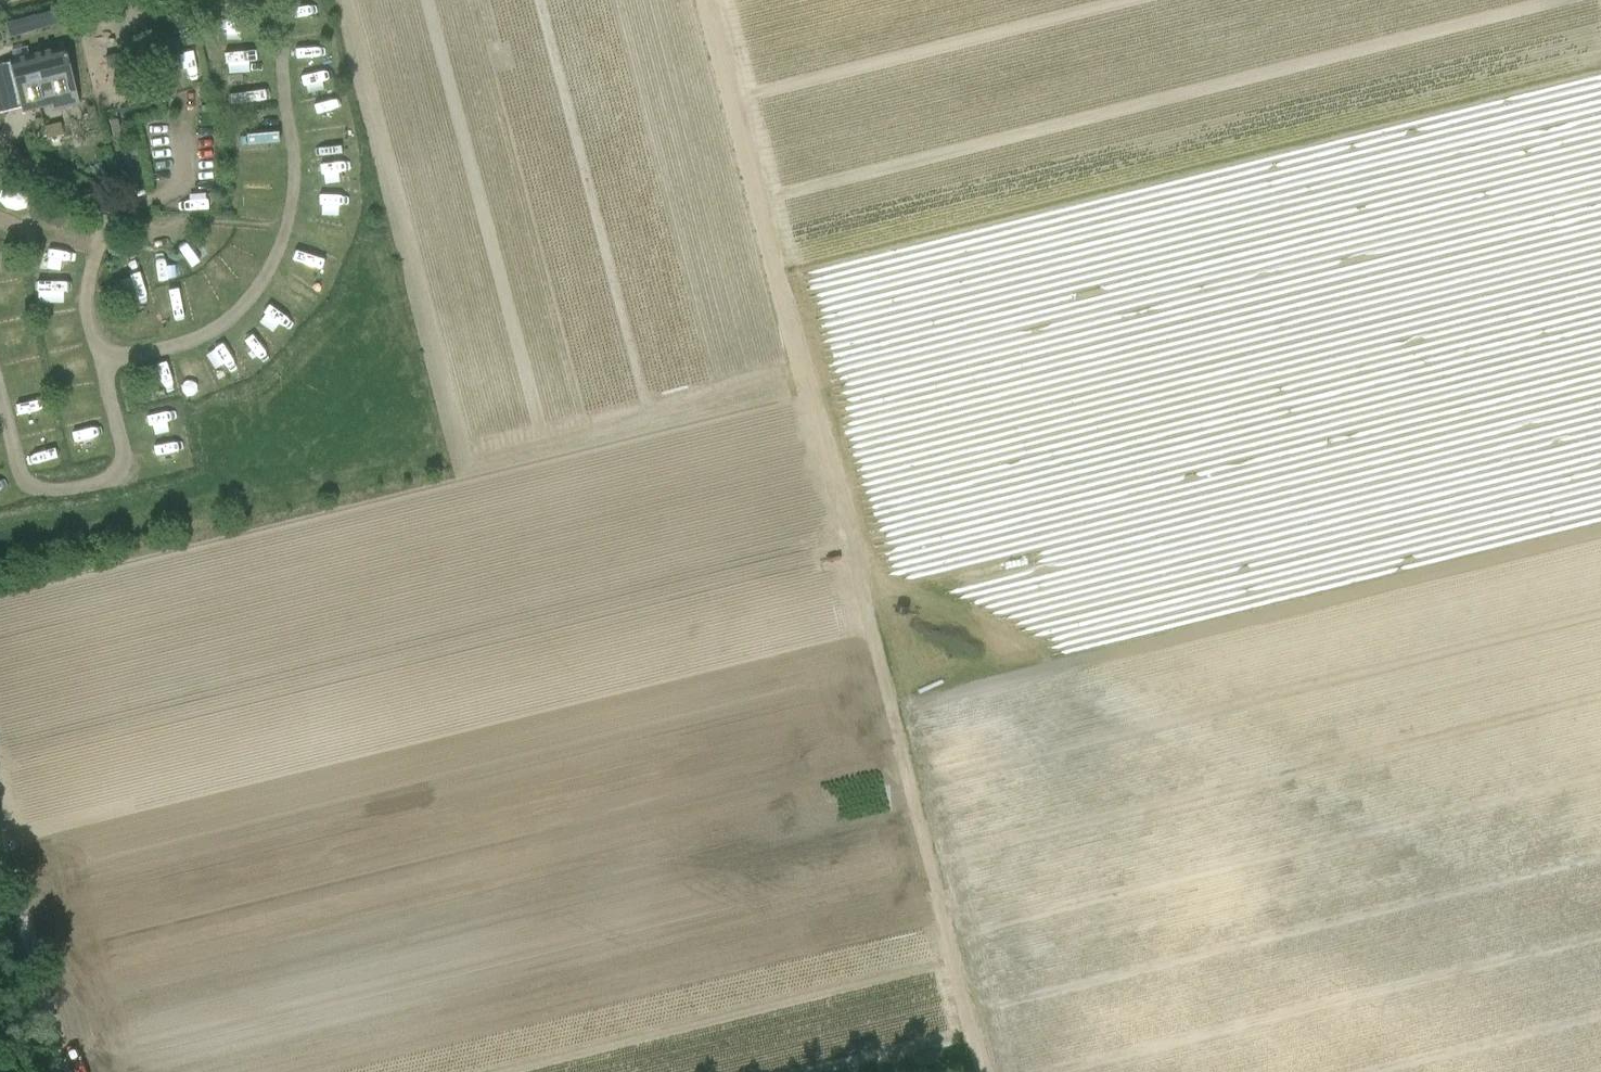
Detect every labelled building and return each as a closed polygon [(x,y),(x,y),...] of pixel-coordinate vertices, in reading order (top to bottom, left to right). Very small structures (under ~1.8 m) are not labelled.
[(75,104),(79,103),(65,47),(10,61),(10,62),(0,65),(0,113),(22,108),(23,111),(51,104),(52,108),(51,109),(52,110),(75,104)] [(182,82),(202,79),(197,49),(177,52),(182,82)] [(105,57),(108,69),(119,66),(116,54),(105,57)] [(34,200),(28,215),(61,228),(67,214),(34,200)] [(203,242),(187,254),(210,286),(226,275),(203,242)] [(157,295),(176,291),(171,271),(152,275),(157,295)] [(246,363),(266,353),(255,330),(234,340),(246,363)] [(187,394),(196,392),(188,363),(180,365),(187,394)]
